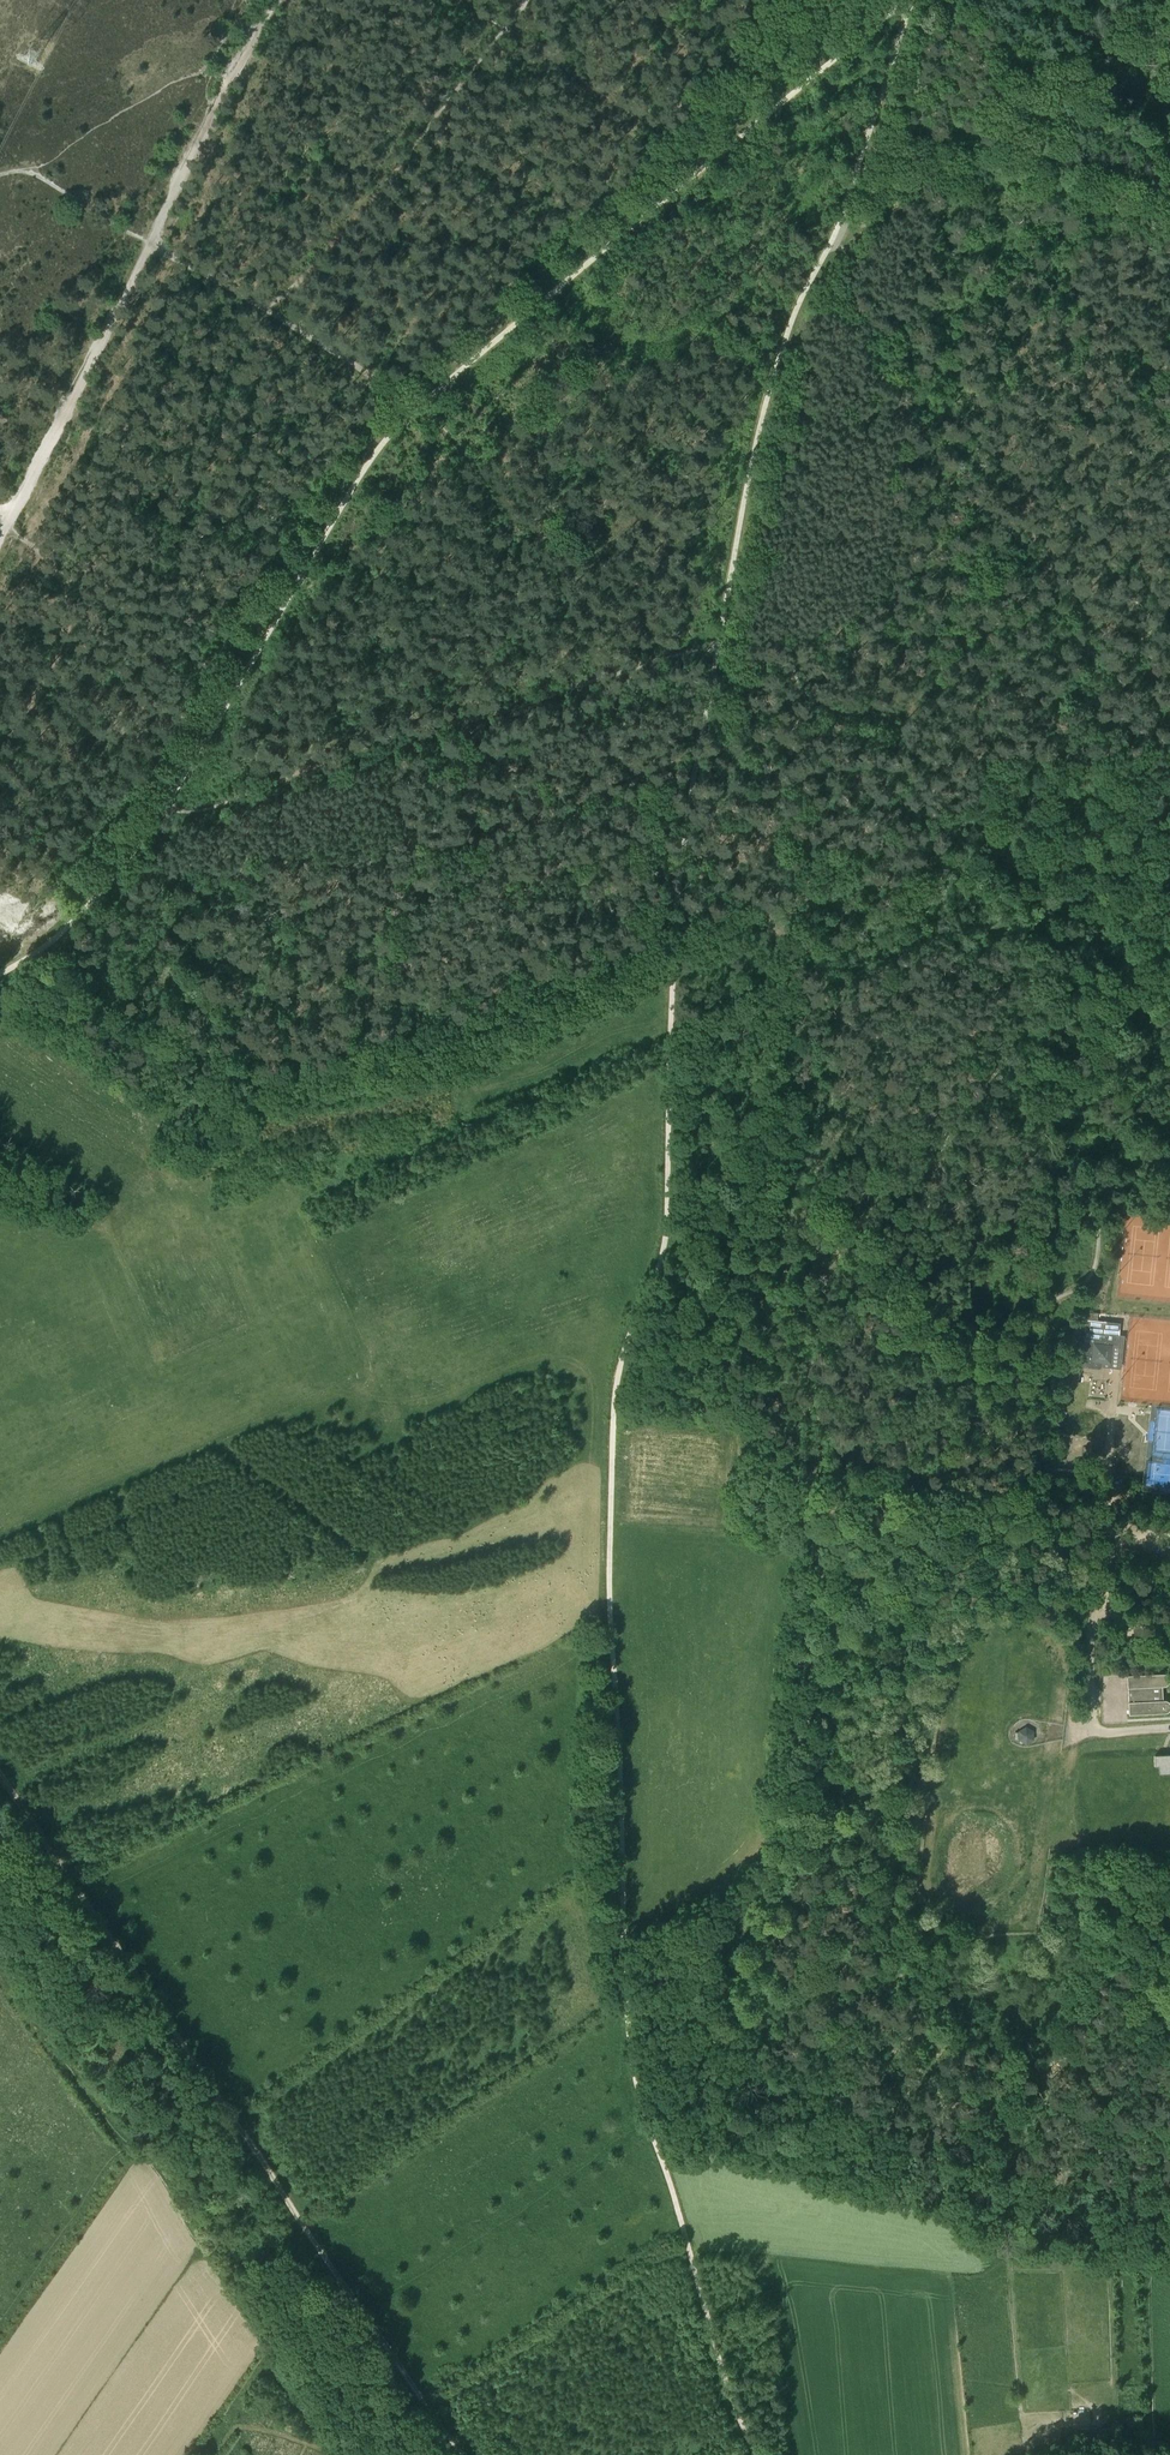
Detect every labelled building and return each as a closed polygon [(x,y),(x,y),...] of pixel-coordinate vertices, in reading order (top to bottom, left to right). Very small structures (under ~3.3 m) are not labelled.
[(1086,1311),(1086,1318),(1098,1319),(1097,1312),(1086,1311)] [(1119,1344),(1120,1322),(1098,1319),(1086,1318),(1079,1365),(1101,1368),(1102,1361),(1110,1362),(1113,1343),(1119,1344)] [(986,1630),(985,1639),(998,1640),(998,1631),(986,1630)] [(1105,1723),(1128,1722),(1128,1712),(1129,1711),(1130,1713),(1166,1712),(1169,1711),(1169,1709),(1169,1701),(1169,1700),(1166,1699),(1163,1699),(1163,1685),(1165,1685),(1166,1684),(1169,1683),(1169,1681),(1169,1680),(1169,1677),(1169,1675),(1167,1673),(1165,1672),(1103,1675),(1105,1723)] [(1020,1740),(1036,1741),(1036,1726),(1020,1726),(1020,1740)] [(1156,1755),(1157,1766),(1160,1766),(1160,1774),(1169,1774),(1169,1755),(1156,1755)]
